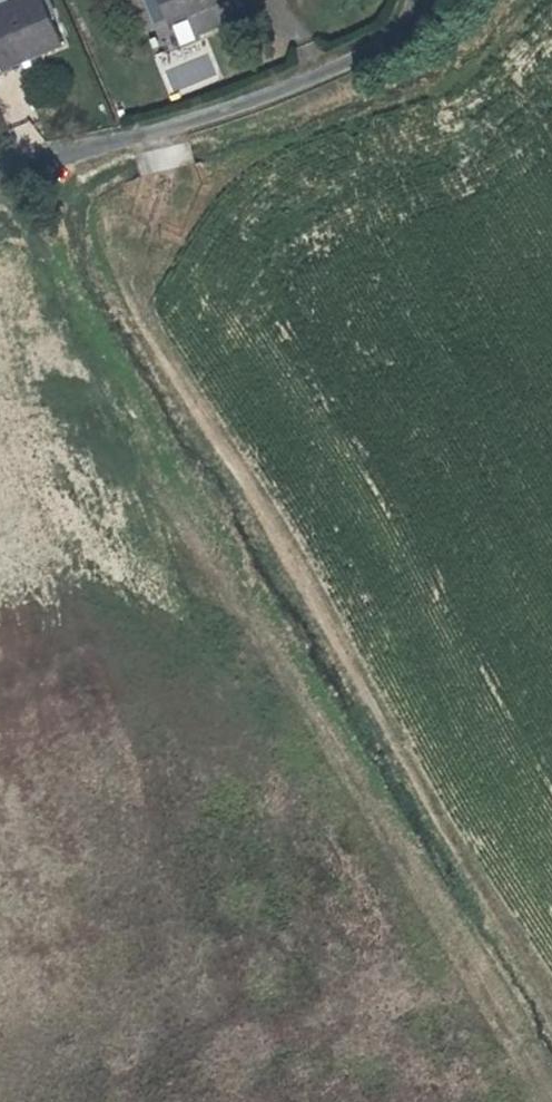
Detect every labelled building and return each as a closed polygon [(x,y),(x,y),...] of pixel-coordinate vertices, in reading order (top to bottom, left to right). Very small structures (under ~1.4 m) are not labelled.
[(14,80),(12,73),(70,51),(49,0),(44,0),(0,17),(0,85),(14,80)] [(173,20),(191,12),(198,33),(252,12),(247,0),(165,0),(173,20)]
